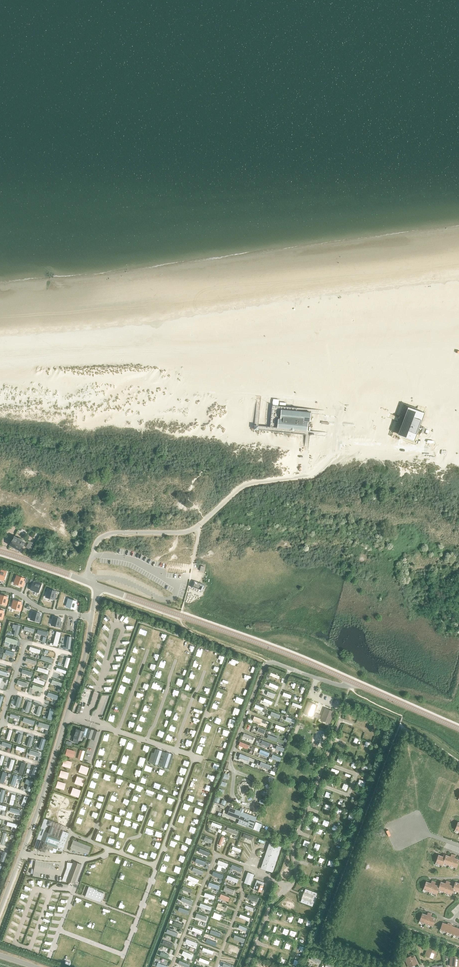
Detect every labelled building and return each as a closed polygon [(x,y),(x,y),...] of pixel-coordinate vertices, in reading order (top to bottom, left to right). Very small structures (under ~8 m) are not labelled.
[(309,422),(310,413),(282,411),(281,418),(279,418),(278,428),(306,430),(307,422),(309,422)] [(381,427),(373,426),(372,432),(366,431),(366,437),(364,437),(363,440),(380,441),(380,438),(378,438),(378,432),(380,433),(381,427)] [(10,544),(20,550),(25,542),(14,537),(10,544)] [(29,540),(26,546),(31,549),(35,543),(29,540)] [(15,580),(16,581),(15,583),(18,584),(18,585),(21,586),(24,578),(21,577),(16,575),(15,580)] [(191,587),(201,591),(204,585),(194,580),(191,587)] [(36,591),(36,590),(39,591),(40,588),(41,585),(33,582),(32,585),(30,590),(36,591)] [(47,594),(48,594),(47,597),(50,598),(53,599),(56,591),(53,590),(49,588),(47,594)] [(67,604),(68,604),(67,607),(70,608),(73,609),(76,601),(73,600),(68,599),(67,604)] [(12,605),(14,605),(13,608),(16,609),(19,610),(21,602),(18,601),(13,600),(12,605)] [(31,617),(32,617),(32,620),(35,620),(35,621),(38,621),(40,613),(37,612),(37,613),(32,611),(31,617)] [(52,622),(53,623),(53,625),(56,626),(55,626),(59,627),(61,619),(58,618),(53,617),(52,622)] [(305,712),(313,715),(317,705),(309,702),(305,712)] [(322,718),(330,721),(334,711),(325,708),(322,718)] [(97,740),(99,732),(83,727),(82,730),(77,729),(75,738),(73,741),(74,742),(76,742),(77,742),(78,742),(78,739),(81,740),(83,735),(97,740)] [(150,758),(149,761),(169,768),(173,756),(166,754),(165,756),(160,755),(161,753),(157,751),(156,754),(154,753),(152,759),(150,758)] [(237,823),(252,828),(256,817),(230,807),(227,814),(239,819),(237,823)] [(48,820),(44,818),(37,839),(40,841),(37,849),(45,852),(47,846),(48,846),(48,849),(49,850),(49,851),(51,852),(53,853),(54,852),(56,852),(57,850),(62,852),(69,833),(63,831),(61,837),(53,834),(55,828),(50,826),(48,832),(44,831),(47,824),(51,825),(52,821),(48,820)] [(253,829),(259,831),(262,824),(256,822),(253,829)] [(70,847),(88,854),(91,847),(73,840),(70,847)] [(261,868),(273,872),(281,847),(269,843),(261,868)] [(443,863),(446,855),(444,854),(443,856),(438,855),(435,863),(442,865),(443,863)] [(449,865),(453,855),(451,854),(450,856),(446,855),(443,863),(449,865)] [(453,855),(449,865),(456,867),(458,860),(454,858),(455,855),(453,855)] [(67,880),(74,883),(81,864),(74,861),(73,863),(67,880)] [(62,880),(66,882),(66,880),(67,880),(73,863),(72,863),(67,862),(66,868),(62,880)] [(244,882),(250,884),(254,874),(248,872),(244,882)] [(253,889),(261,892),(264,882),(257,880),(253,889)] [(430,891),(433,881),(432,881),(431,883),(426,881),(423,889),(430,891)] [(439,886),(434,884),(435,882),(433,881),(430,891),(436,894),(438,889),(439,886)] [(444,892),(448,882),(446,881),(445,883),(440,881),(439,886),(438,889),(444,892)] [(454,886),(453,886),(449,885),(450,882),(448,882),(444,892),(451,894),(452,890),(454,886)] [(86,895),(101,900),(104,892),(89,886),(86,895)] [(233,894),(234,890),(225,886),(223,891),(226,892),(225,893),(227,894),(228,892),(233,894)] [(314,902),(315,903),(317,897),(316,897),(317,893),(305,888),(300,902),(312,906),(314,902)] [(219,898),(229,902),(230,897),(221,893),(219,898)] [(247,898),(257,902),(259,898),(248,894),(247,898)] [(280,908),(286,901),(284,899),(278,906),(280,908)] [(216,909),(221,911),(221,910),(223,910),(224,907),(221,906),(222,904),(218,903),(216,909)] [(221,915),(218,914),(219,913),(215,911),(215,912),(214,912),(212,917),(219,920),(221,915)] [(426,923),(429,913),(428,912),(427,915),(422,913),(419,921),(426,923)] [(429,913),(426,923),(432,926),(435,918),(430,916),(431,914),(429,913)] [(447,933),(450,924),(448,923),(447,924),(442,922),(439,930),(447,933)] [(453,935),(456,928),(452,926),(452,924),(450,924),(447,933),(453,935)] [(206,942),(215,945),(216,942),(210,940),(211,936),(208,935),(206,942)] [(425,955),(434,958),(436,951),(430,949),(431,947),(428,946),(425,955)] [(414,957),(410,958),(409,957),(405,959),(409,966),(417,963),(414,957)] [(458,966),(458,965),(458,959),(454,959),(454,957),(451,957),(450,966),(458,966)]
